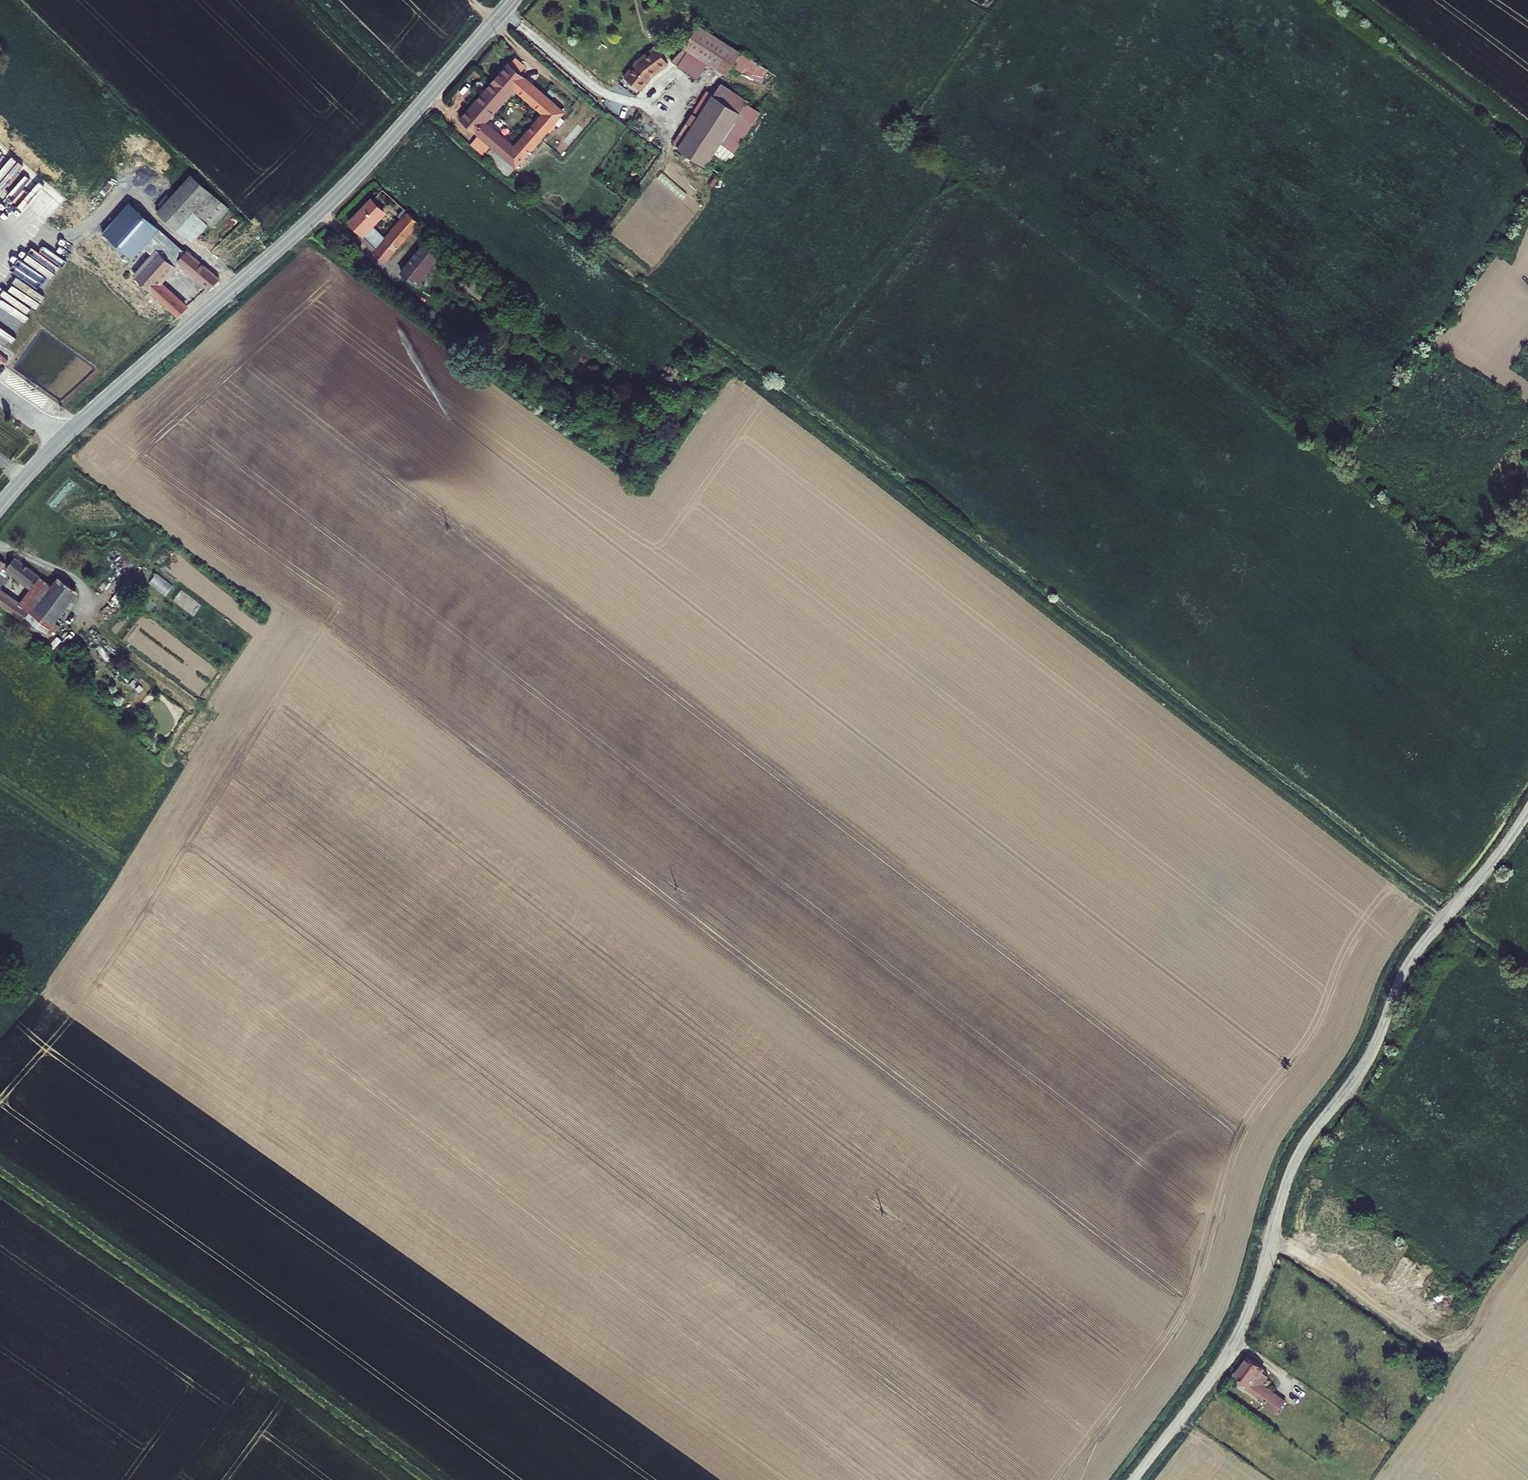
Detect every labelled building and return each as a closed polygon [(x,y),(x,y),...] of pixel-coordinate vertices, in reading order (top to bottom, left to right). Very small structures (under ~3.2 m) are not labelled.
[(722,76),(736,54),(695,27),(680,48),(671,63),(690,76),(700,62),(722,76)] [(666,61),(653,46),(636,60),(622,80),(641,93),(648,82),(645,79),(656,68),(658,69),(666,61)] [(515,57),(510,64),(507,63),(460,120),(491,147),(481,159),(505,179),(566,109),(521,72),(526,66),(515,57)] [(715,87),(677,149),(702,166),(742,106),(715,87)] [(174,227),(210,193),(192,177),(157,213),(173,227),(174,227)] [(404,206),(381,189),(350,222),(379,244),(373,250),(387,261),(419,222),(408,213),(403,218),(397,213),(404,206)] [(231,213),(210,193),(174,227),(173,227),(180,233),(183,230),(195,240),(209,227),(214,231),(231,213)] [(141,247),(160,229),(129,204),(104,231),(139,264),(148,254),(141,247)] [(210,289),(223,277),(192,249),(189,251),(180,244),(171,255),(210,289)] [(402,272),(420,286),(441,256),(424,244),(402,272)] [(135,275),(180,316),(189,307),(160,282),(174,264),(156,249),(142,267),(135,275)] [(95,641),(61,617),(80,590),(60,575),(54,582),(18,552),(9,565),(38,589),(26,604),(0,587),(0,600),(85,655),(95,641)] [(49,645),(53,639),(29,624),(26,629),(49,645)] [(1248,1360),(1235,1379),(1251,1390),(1251,1391),(1281,1412),(1288,1401),(1265,1385),(1268,1380),(1263,1377),(1265,1374),(1248,1360)] [(1341,1411),(1353,1420),(1361,1410),(1350,1400),(1341,1411)]
